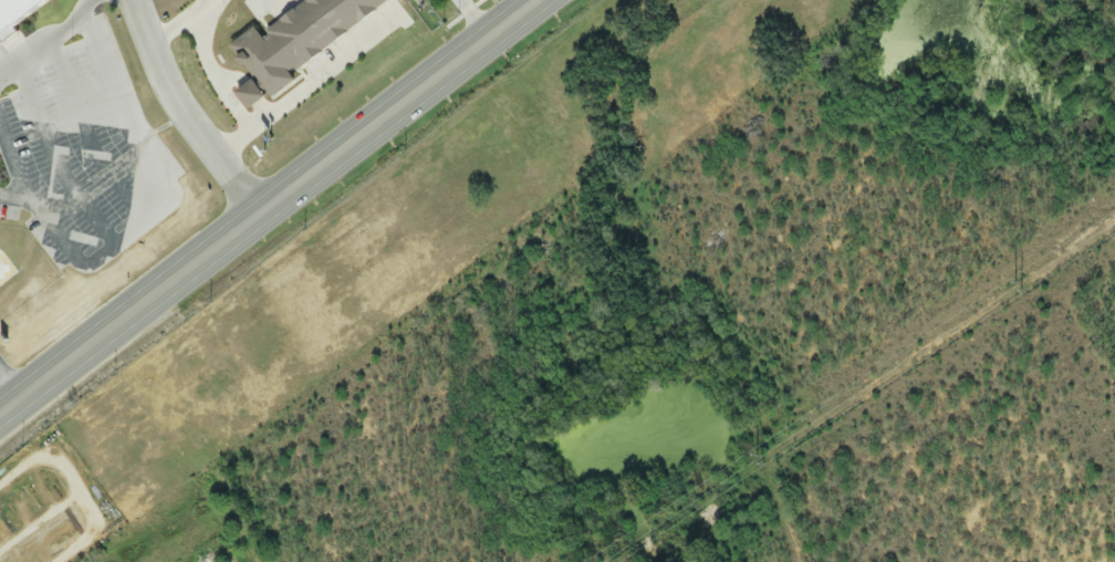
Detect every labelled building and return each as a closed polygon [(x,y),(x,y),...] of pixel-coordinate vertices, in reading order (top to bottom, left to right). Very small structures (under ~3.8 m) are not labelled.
[(52,0),(0,40),(0,0),(52,0)] [(259,36),(254,29),(229,46),(254,82),(235,95),(249,114),(295,82),(290,75),(397,0),(310,0),(259,36)]
